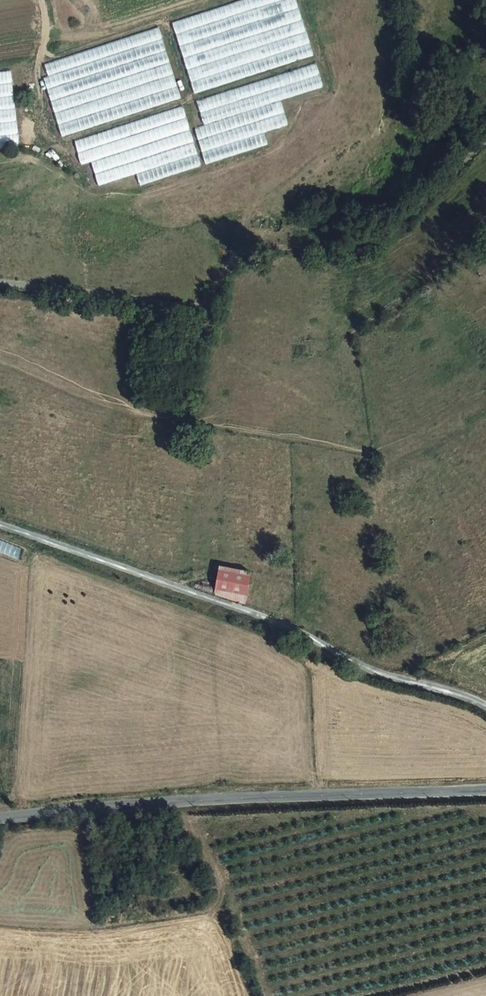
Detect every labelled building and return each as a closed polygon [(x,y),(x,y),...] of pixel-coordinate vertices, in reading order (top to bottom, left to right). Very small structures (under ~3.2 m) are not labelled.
[(174,20),(193,91),(315,58),(299,0),(246,0),(174,20)] [(45,77),(61,134),(182,101),(162,29),(45,61),(49,76),(45,77)] [(319,66),(198,97),(205,126),(197,128),(206,162),(270,145),(266,131),(290,125),(283,99),(325,88),(319,66)] [(19,147),(12,73),(0,74),(0,149),(19,147)] [(141,184),(202,167),(186,108),(75,138),(82,165),(93,162),(99,185),(138,174),(141,184)] [(253,570),(237,566),(233,594),(249,598),(253,570)]
